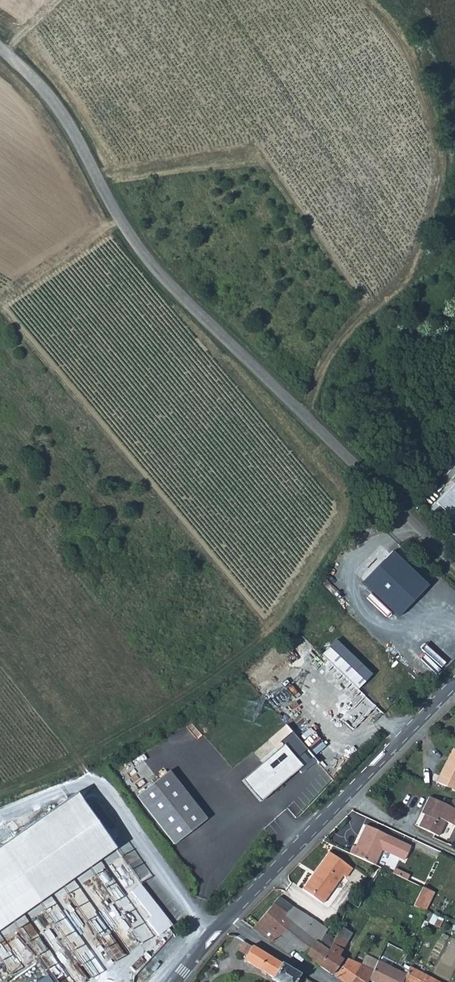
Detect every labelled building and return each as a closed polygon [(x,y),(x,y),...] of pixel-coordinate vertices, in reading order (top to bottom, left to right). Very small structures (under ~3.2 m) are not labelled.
[(388,551),(358,581),(395,616),(424,585),(388,551)] [(318,654),(355,689),(370,674),(332,639),(318,654)] [(240,781),(258,803),(301,768),(283,746),(240,781)] [(433,782),(454,793),(454,750),(450,748),(433,782)] [(168,772),(136,797),(174,845),(205,820),(168,772)] [(452,800),(450,803),(448,807),(428,797),(419,813),(423,815),(417,827),(437,837),(444,823),(454,828),(454,825),(454,801),(452,800)] [(111,840),(79,799),(0,860),(0,925),(111,840)] [(354,845),(349,853),(374,865),(380,850),(381,849),(404,860),(410,846),(388,836),(388,834),(366,825),(356,845),(354,845)] [(108,850),(88,862),(94,874),(104,868),(111,880),(123,874),(119,867),(118,868),(108,850)] [(314,876),(312,875),(301,889),(322,904),(342,876),(345,879),(351,869),(328,852),(319,865),(321,867),(314,876)] [(319,865),(312,875),(314,876),(321,867),(319,865)] [(394,867),(391,873),(406,880),(408,874),(394,867)] [(175,921),(166,910),(142,881),(133,888),(153,913),(149,917),(161,932),(175,921)] [(414,905),(425,910),(433,891),(423,887),(422,887),(414,905)] [(279,897),(271,906),(288,920),(304,932),(313,920),(291,906),(279,897)] [(348,904),(341,919),(348,923),(356,908),(348,904)] [(271,906),(251,928),(269,942),(288,920),(271,906)] [(288,920),(269,942),(283,951),(287,945),(317,967),(318,964),(325,953),(333,939),(324,933),(318,943),(304,932),(288,920)] [(325,953),(318,964),(331,974),(342,959),(337,955),(351,934),(339,926),(337,930),(333,939),(325,953)] [(277,981),(293,981),(298,974),(242,940),(238,951),(245,955),(243,959),(272,977),(272,979),(277,981)] [(334,976),(343,981),(365,981),(366,978),(370,970),(375,960),(364,954),(358,963),(346,959),(334,976)] [(375,960),(370,970),(393,981),(400,981),(401,980),(404,973),(376,959),(375,960)] [(406,969),(405,971),(407,971),(410,971),(410,974),(416,977),(420,972),(408,966),(406,969)] [(374,981),(393,981),(370,970),(366,978),(374,981)] [(404,973),(401,980),(404,981),(439,981),(420,972),(416,977),(410,974),(410,971),(407,971),(405,971),(404,973)]
